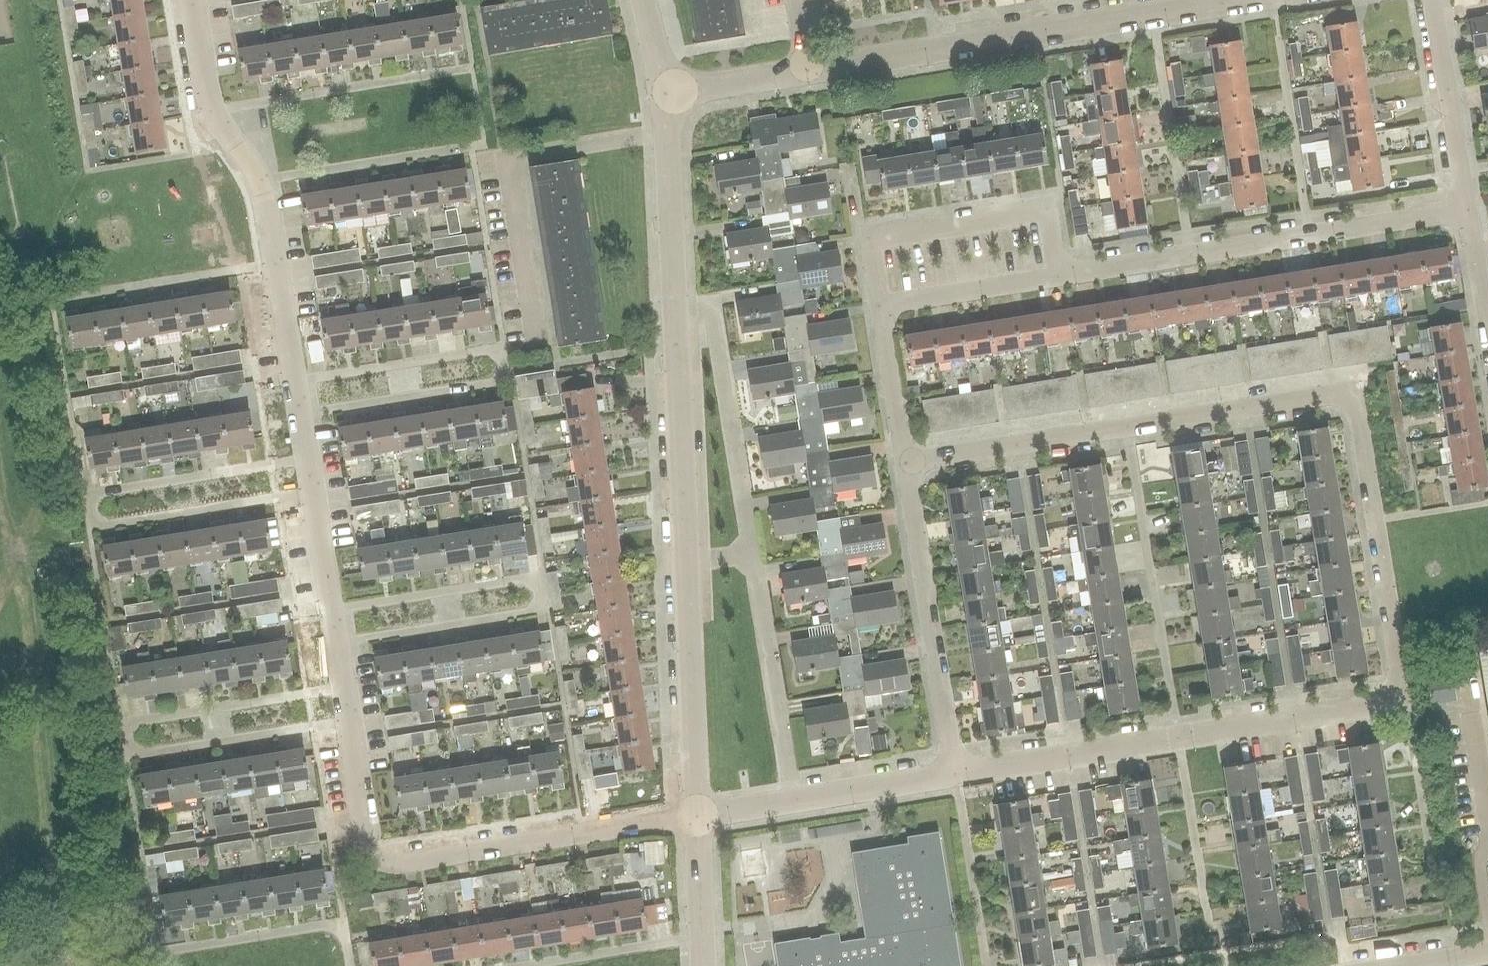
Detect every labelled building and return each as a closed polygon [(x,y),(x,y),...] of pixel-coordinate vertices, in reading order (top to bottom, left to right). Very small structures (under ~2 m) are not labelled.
[(143,0),(112,0),(115,16),(145,12),(143,0)] [(260,1),(262,14),(282,11),(280,0),(269,0),(260,1)] [(608,0),(523,0),(481,7),(489,56),(614,35),(608,0)] [(697,43),(746,35),(740,0),(690,0),(697,43)] [(262,14),(260,1),(233,6),(235,19),(262,14)] [(78,22),(75,6),(63,8),(66,24),(78,22)] [(149,39),(145,12),(115,16),(119,43),(119,44),(149,39)] [(457,14),(430,18),(436,55),(435,49),(450,47),(451,52),(463,50),(457,14)] [(1471,20),(1476,49),(1487,47),(1487,17),(1471,20)] [(436,55),(430,18),(403,23),(409,59),(408,54),(423,51),(424,57),(436,55)] [(1362,49),(1358,21),(1326,27),(1331,54),(1362,49)] [(409,59),(403,23),(376,27),(382,64),(381,58),(396,56),(397,61),(409,59)] [(382,64),(376,27),(348,32),(354,68),(355,68),(354,63),(369,60),(370,66),(382,64)] [(354,68),(348,32),(321,36),(327,73),(328,72),(327,67),(342,65),(343,70),(354,68)] [(300,77),(294,41),(293,33),(280,35),(281,43),(267,45),(273,81),(274,81),(273,76),(288,73),(289,79),(300,77)] [(273,81),(267,45),(265,45),(263,36),(252,38),(253,47),(240,49),(245,80),(261,78),(262,83),(273,81)] [(327,73),(321,36),(294,41),(300,77),(301,77),(300,71),(315,69),(316,74),(327,73)] [(154,66),(149,39),(119,44),(119,43),(112,45),(113,56),(121,55),(123,70),(124,71),(154,66)] [(1246,68),(1242,40),(1210,46),(1209,41),(1197,43),(1199,60),(1212,57),(1214,73),(1246,68)] [(1302,59),(1300,43),(1290,44),(1292,61),(1302,59)] [(1367,76),(1362,49),(1331,54),(1335,81),(1367,76)] [(1305,76),(1302,59),(1292,61),(1295,77),(1305,76)] [(87,77),(84,60),(74,62),(76,78),(87,77)] [(1127,87),(1122,60),(1091,65),(1095,92),(1127,87)] [(1183,78),(1181,62),(1171,63),(1173,80),(1183,78)] [(158,93),(154,66),(124,71),(123,70),(116,72),(118,84),(125,83),(128,97),(128,98),(158,93)] [(1250,95),(1246,68),(1214,73),(1219,100),(1250,95)] [(1371,103),(1367,76),(1335,81),(1340,108),(1371,103)] [(89,93),(87,77),(76,78),(79,95),(89,93)] [(1186,95),(1183,78),(1173,80),(1176,97),(1186,95)] [(1064,97),(1062,81),(1051,83),(1054,99),(1064,97)] [(1131,114),(1127,87),(1095,92),(1095,93),(1084,94),(1086,107),(1097,106),(1100,119),(1131,114)] [(1025,98),(1023,88),(1007,91),(1009,101),(1025,98)] [(1009,101),(1007,91),(991,93),(992,103),(1009,101)] [(162,120),(158,93),(128,98),(128,97),(124,98),(126,110),(130,109),(132,125),(162,120)] [(1255,122),(1250,95),(1219,100),(1223,127),(1255,122)] [(971,107),(969,97),(953,100),(954,110),(971,107)] [(1067,115),(1064,97),(1054,99),(1056,116),(1067,115)] [(1311,113),(1309,97),(1298,98),(1301,115),(1311,113)] [(954,110),(953,100),(936,102),(938,112),(954,110)] [(1384,185),(1371,103),(1340,108),(1342,125),(1326,127),(1335,183),(1351,180),(1353,190),(1384,185)] [(915,106),(899,108),(900,118),(916,116),(915,106)] [(900,118),(899,108),(882,111),(883,121),(900,118)] [(1314,130),(1311,113),(1301,115),(1303,131),(1314,130)] [(95,131),(92,114),(82,115),(85,133),(95,131)] [(820,144),(816,114),(777,120),(776,114),(750,118),(755,147),(778,143),(780,150),(795,148),(796,155),(808,153),(806,146),(820,144)] [(1135,142),(1131,114),(1100,119),(1100,120),(1082,123),(1084,137),(1102,134),(1104,146),(1104,147),(1135,142)] [(1192,132),(1190,116),(1179,118),(1181,134),(1192,132)] [(167,147),(162,120),(132,125),(137,152),(167,147)] [(1259,149),(1255,122),(1223,127),(1227,154),(1259,149)] [(1047,165),(1042,133),(1041,133),(1040,126),(1028,128),(1030,135),(1015,138),(1020,169),(1047,165)] [(993,174),(988,142),(987,142),(984,127),(972,128),(975,144),(961,147),(966,178),(993,174)] [(1020,169),(1015,138),(1014,138),(1013,129),(1002,131),(1003,140),(988,142),(993,174),(1020,169)] [(98,147),(95,131),(85,133),(88,149),(98,147)] [(966,178),(961,147),(960,147),(958,131),(945,133),(948,149),(933,151),(939,182),(966,178)] [(1194,150),(1192,132),(1181,134),(1183,151),(1194,150)] [(1072,151),(1070,135),(1060,136),(1063,153),(1072,151)] [(1140,169),(1135,142),(1104,147),(1104,146),(1094,148),(1096,160),(1106,159),(1108,174),(1140,169)] [(781,160),(780,150),(778,143),(755,147),(757,159),(716,166),(721,196),(762,189),(760,181),(784,177),(784,175),(781,160)] [(1263,176),(1259,149),(1227,154),(1232,181),(1263,176)] [(939,182),(933,151),(906,155),(912,187),(939,182)] [(1075,168),(1072,151),(1063,153),(1065,170),(1075,168)] [(1322,184),(1317,151),(1307,153),(1312,186),(1322,184)] [(912,187),(906,155),(880,160),(879,155),(863,157),(867,184),(882,182),(884,191),(912,187)] [(530,167),(552,302),(559,347),(608,339),(579,159),(530,167)] [(790,159),(781,160),(784,175),(792,174),(790,159)] [(449,165),(438,167),(444,204),(471,199),(466,168),(450,171),(449,165)] [(444,204),(438,167),(437,167),(438,173),(423,175),(422,170),(410,171),(416,208),(444,204)] [(1144,196),(1140,169),(1108,174),(1113,201),(1144,196)] [(1200,186),(1198,172),(1197,170),(1188,172),(1190,188),(1200,186)] [(416,208),(410,171),(410,172),(411,177),(396,179),(395,174),(383,176),(389,212),(416,208)] [(389,212),(383,176),(384,181),(369,184),(368,178),(356,180),(362,217),(389,212)] [(1268,204),(1263,176),(1232,181),(1232,182),(1218,184),(1220,197),(1234,195),(1236,209),(1268,204)] [(831,212),(827,183),(786,189),(784,177),(760,181),(762,189),(766,215),(790,212),(791,219),(831,212)] [(362,217),(356,180),(357,186),(342,188),(341,183),(329,185),(335,221),(362,217)] [(335,221),(329,185),(329,190),(315,192),(314,187),(302,189),(307,225),(335,221)] [(1203,204),(1200,186),(1190,188),(1193,205),(1203,204)] [(1081,206),(1078,189),(1068,191),(1071,207),(1081,206)] [(1148,223),(1144,196),(1113,201),(1106,203),(1107,214),(1115,213),(1117,228),(1148,223)] [(760,202),(747,204),(749,217),(762,215),(760,202)] [(1088,234),(1083,206),(1081,206),(1071,207),(1076,236),(1088,234)] [(459,208),(446,210),(450,234),(463,232),(459,208)] [(793,233),(791,219),(790,212),(766,215),(762,216),(764,228),(727,234),(732,263),(772,256),(771,249),(773,249),(771,237),(793,233)] [(1145,224),(1119,228),(1120,239),(1147,235),(1145,224)] [(796,232),(797,244),(809,242),(808,236),(802,231),(796,232)] [(468,244),(466,234),(449,237),(450,247),(468,244)] [(450,247),(449,237),(432,239),(434,250),(450,247)] [(413,253),(411,243),(394,245),(396,256),(413,253)] [(396,256),(394,245),(378,248),(379,258),(396,256)] [(838,251),(797,257),(795,246),(773,250),(773,249),(771,249),(772,256),(776,284),(801,280),(802,287),(842,280),(838,251)] [(359,248),(339,252),(341,264),(361,261),(359,248)] [(1449,248),(1422,252),(1426,282),(1453,278),(1449,248)] [(341,264),(339,252),(312,256),(314,269),(341,264)] [(471,262),(469,252),(452,254),(453,265),(471,262)] [(1426,282),(1422,252),(1394,256),(1399,286),(1426,282)] [(453,265),(452,254),(436,257),(437,268),(453,265)] [(1399,286),(1394,256),(1367,261),(1372,291),(1399,286)] [(416,271),(414,260),(397,263),(399,274),(416,271)] [(1372,291),(1367,261),(1340,265),(1345,295),(1346,303),(1359,301),(1357,293),(1372,291)] [(399,274),(397,263),(381,266),(382,276),(399,274)] [(1345,295),(1340,265),(1313,270),(1318,300),(1317,300),(1319,308),(1332,306),(1330,298),(1345,295)] [(363,269),(350,271),(352,284),(365,282),(363,269)] [(1318,300),(1313,270),(1286,274),(1291,304),(1317,300),(1318,300)] [(352,284),(350,271),(337,273),(339,286),(352,284)] [(339,286),(337,273),(316,277),(318,289),(339,286)] [(1291,304),(1286,274),(1259,278),(1264,308),(1291,304)] [(1264,308),(1259,278),(1232,283),(1237,313),(1264,308)] [(805,304),(802,287),(801,280),(776,284),(778,296),(738,302),(743,331),(783,325),(782,318),(784,317),(783,307),(805,304)] [(1237,313),(1232,283),(1205,287),(1209,317),(1237,313)] [(492,330),(488,302),(485,286),(473,288),(474,296),(459,298),(464,329),(479,327),(480,332),(492,330)] [(236,321),(233,302),(231,290),(215,293),(214,287),(203,289),(208,326),(236,321)] [(1209,317),(1205,287),(1178,292),(1182,322),(1209,317)] [(208,326),(203,289),(202,289),(203,295),(188,297),(187,292),(175,294),(181,330),(208,326)] [(464,329),(459,298),(458,298),(457,290),(445,292),(446,300),(431,303),(436,334),(437,334),(452,331),(453,337),(465,335),(464,329)] [(1182,322),(1178,292),(1150,296),(1155,326),(1182,322)] [(181,330),(175,294),(176,299),(161,302),(160,296),(148,298),(154,335),(181,330)] [(1155,326),(1150,296),(1123,300),(1128,330),(1155,326)] [(154,335),(148,298),(148,304),(134,306),(133,301),(121,303),(127,339),(154,335)] [(1128,330),(1123,300),(1096,305),(1101,335),(1128,330)] [(1456,300),(1434,303),(1436,313),(1458,309),(1456,300)] [(807,316),(819,314),(817,302),(805,304),(806,314),(807,316)] [(127,339),(121,303),(121,308),(107,310),(106,305),(94,307),(100,343),(127,339)] [(436,334),(431,303),(404,307),(409,338),(410,338),(425,336),(426,341),(438,339),(437,334),(436,334)] [(1101,335),(1096,305),(1069,309),(1074,339),(1101,335)] [(100,343),(94,307),(93,307),(94,312),(79,315),(79,309),(66,311),(72,348),(100,343)] [(409,338),(404,307),(377,311),(382,342),(383,342),(398,340),(398,345),(411,343),(410,338),(409,338)] [(350,316),(350,315),(349,308),(337,310),(338,317),(323,320),(327,351),(343,349),(344,354),(357,352),(356,347),(355,347),(350,316)] [(1074,339),(1069,309),(1042,313),(1047,343),(1048,351),(1060,349),(1059,342),(1074,339)] [(1356,310),(1347,312),(1351,332),(1352,331),(1359,330),(1356,310)] [(382,342),(377,311),(350,315),(350,316),(355,347),(356,347),(371,344),(371,350),(384,348),(383,342),(382,342)] [(1047,343),(1042,313),(1015,318),(1020,348),(1047,343)] [(807,316),(806,314),(784,318),(784,317),(782,318),(783,325),(785,339),(786,350),(787,351),(811,347),(813,355),(853,348),(849,319),(808,325),(807,316)] [(1020,348),(1015,318),(988,322),(993,352),(1020,348)] [(993,352),(988,322),(961,327),(965,357),(967,364),(979,362),(977,355),(993,352)] [(1465,349),(1461,322),(1431,327),(1433,341),(1435,354),(1465,349)] [(1324,331),(1323,323),(1315,324),(1317,332),(1324,331)] [(1388,326),(1376,328),(1377,336),(1389,334),(1388,326)] [(965,357),(961,327),(933,331),(938,361),(939,369),(952,367),(951,359),(965,357)] [(1433,341),(1431,327),(1419,329),(1421,343),(1433,341)] [(1377,336),(1376,328),(1359,330),(1352,331),(1354,340),(1366,338),(1377,336)] [(938,361),(933,331),(906,335),(912,373),(925,371),(924,363),(938,361)] [(1354,340),(1352,331),(1351,332),(1329,335),(1330,344),(1342,342),(1354,340)] [(1390,336),(1368,339),(1371,362),(1394,358),(1390,336)] [(1319,337),(1295,340),(1297,349),(1309,347),(1320,345),(1319,337)] [(1370,362),(1366,338),(1354,340),(1358,364),(1370,362)] [(786,350),(785,339),(774,341),(775,352),(786,350)] [(1297,349),(1295,340),(1271,344),(1273,353),(1285,351),(1297,349)] [(1354,340),(1342,342),(1346,366),(1358,364),(1354,340)] [(1346,366),(1342,342),(1330,344),(1334,368),(1346,366)] [(1273,353),(1271,344),(1247,348),(1249,357),(1261,355),(1273,353)] [(1324,369),(1320,345),(1309,347),(1312,371),(1324,369)] [(817,382),(813,355),(811,347),(787,351),(788,363),(749,370),(754,399),(793,393),(792,386),(817,382)] [(1312,371),(1309,347),(1297,349),(1300,373),(1312,371)] [(1238,349),(1214,353),(1215,362),(1227,360),(1239,358),(1238,349)] [(1300,373),(1297,349),(1285,351),(1288,375),(1300,373)] [(1470,377),(1465,349),(1435,354),(1440,382),(1470,377)] [(240,350),(218,353),(220,366),(242,363),(240,350)] [(1288,375),(1285,351),(1273,353),(1276,377),(1288,375)] [(220,366),(218,353),(205,356),(207,368),(220,366)] [(1215,362),(1214,353),(1190,357),(1191,366),(1203,364),(1215,362)] [(1276,377),(1273,353),(1261,355),(1264,379),(1276,377)] [(1264,379),(1261,355),(1249,357),(1252,381),(1264,379)] [(207,368),(205,356),(192,358),(195,370),(207,368)] [(1191,366),(1190,357),(1166,361),(1167,370),(1179,368),(1191,366)] [(1243,383),(1239,358),(1227,360),(1231,384),(1243,383)] [(1231,384),(1227,360),(1215,362),(1219,386),(1231,384)] [(1219,386),(1215,362),(1203,364),(1207,388),(1219,386)] [(177,373),(175,363),(159,366),(161,376),(177,373)] [(1157,363),(1133,366),(1134,375),(1146,373),(1158,371),(1157,363)] [(1207,388),(1203,364),(1191,366),(1195,390),(1207,388)] [(161,376),(159,366),(142,369),(143,379),(161,376)] [(1134,375),(1133,366),(1109,370),(1110,379),(1122,377),(1134,375)] [(1195,390),(1191,366),(1179,368),(1183,392),(1195,390)] [(1183,392),(1179,368),(1167,370),(1171,394),(1183,392)] [(243,370),(221,374),(223,387),(245,383),(243,370)] [(559,393),(556,379),(555,370),(515,376),(519,399),(529,398),(540,396),(546,395),(550,394),(550,395),(559,393)] [(1110,379),(1109,370),(1085,374),(1086,383),(1098,381),(1110,379)] [(1386,371),(1389,390),(1398,389),(1395,370),(1386,371)] [(1162,396),(1158,371),(1146,373),(1150,398),(1162,396)] [(123,383),(121,372),(105,374),(106,385),(123,383)] [(1150,398),(1146,373),(1134,375),(1138,399),(1150,398)] [(106,385),(105,374),(88,377),(90,388),(106,385)] [(223,387),(221,374),(209,376),(211,389),(223,387)] [(598,415),(594,388),(589,388),(586,374),(556,379),(559,393),(550,395),(552,407),(566,405),(568,420),(598,415)] [(1138,399),(1134,375),(1122,377),(1126,401),(1138,399)] [(211,389),(209,376),(196,378),(198,391),(211,389)] [(1076,376),(1052,380),(1053,388),(1065,386),(1077,385),(1076,376)] [(1126,401),(1122,377),(1110,379),(1114,403),(1126,401)] [(1475,404),(1470,377),(1440,382),(1444,409),(1475,404)] [(1114,403),(1110,379),(1098,381),(1102,405),(1114,403)] [(1053,388),(1052,380),(1028,383),(1029,392),(1041,390),(1053,388)] [(180,391),(178,381),(162,384),(163,394),(180,391)] [(1102,405),(1098,381),(1086,383),(1090,407),(1102,405)] [(864,416),(860,387),(819,393),(817,382),(792,386),(793,393),(798,420),(823,416),(824,423),(864,416)] [(1029,392),(1028,383),(1004,387),(1005,396),(1017,394),(1029,392)] [(163,394),(162,384),(145,387),(146,397),(163,394)] [(1081,408),(1077,385),(1065,386),(1069,410),(1081,408)] [(1069,410),(1065,386),(1053,388),(1054,396),(1057,412),(1069,410)] [(1054,396),(1053,388),(1041,390),(1045,414),(1057,412),(1054,396)] [(994,389),(970,393),(972,401),(984,400),(996,398),(994,389)] [(1402,416),(1398,389),(1389,390),(1393,418),(1402,416)] [(126,400),(124,390),(108,393),(109,403),(126,400)] [(1045,414),(1041,390),(1029,392),(1033,416),(1045,414)] [(1033,416),(1029,392),(1017,394),(1021,418),(1033,416)] [(109,403),(108,393),(91,396),(93,406),(109,403)] [(972,401),(970,393),(946,397),(948,405),(960,403),(972,401)] [(1021,418),(1017,394),(1005,396),(1009,420),(1021,418)] [(948,405),(946,397),(922,400),(924,409),(936,407),(948,405)] [(487,398),(475,400),(476,405),(481,436),(480,437),(482,448),(495,446),(493,434),(509,432),(504,401),(488,404),(487,398)] [(534,425),(529,398),(519,399),(524,427),(534,425)] [(1000,422),(996,398),(984,400),(988,424),(1000,422)] [(988,424),(984,400),(972,401),(976,425),(988,424)] [(976,425),(972,401),(960,403),(964,427),(976,425)] [(476,405),(461,408),(460,402),(448,404),(448,410),(449,410),(454,441),(480,437),(481,436),(476,405)] [(964,427),(960,403),(948,405),(952,429),(964,427)] [(1479,431),(1475,404),(1444,409),(1449,436),(1479,431)] [(952,429),(948,405),(936,407),(940,431),(952,429)] [(792,406),(781,408),(783,420),(794,418),(792,406)] [(449,410),(448,410),(434,412),(433,407),(420,409),(421,414),(422,414),(427,445),(454,441),(449,410)] [(940,431),(936,407),(924,409),(928,433),(940,431)] [(250,411),(222,416),(227,447),(228,447),(243,444),(244,450),(256,448),(250,411)] [(422,414),(421,414),(406,416),(406,411),(393,413),(394,418),(395,418),(400,449),(427,445),(422,414)] [(395,418),(394,418),(379,421),(378,415),(366,417),(367,423),(368,423),(373,454),(400,449),(395,418)] [(598,415),(568,420),(561,421),(563,433),(570,431),(573,447),(603,442),(598,415)] [(227,447),(222,416),(195,420),(200,451),(201,451),(216,449),(217,454),(229,452),(228,447),(227,447)] [(828,450),(824,423),(823,416),(798,420),(800,431),(760,438),(765,467),(804,461),(803,454),(828,450)] [(368,423),(367,423),(352,425),(351,419),(339,421),(345,458),(346,458),(347,465),(359,464),(358,456),(373,454),(368,423)] [(200,451),(195,420),(168,424),(173,456),(174,455),(189,453),(189,458),(202,457),(201,451),(200,451)] [(146,460),(141,429),(140,422),(129,424),(130,431),(114,433),(119,464),(120,464),(134,462),(135,467),(148,465),(147,460),(146,460)] [(173,456),(168,424),(141,429),(146,460),(147,460),(161,457),(162,463),(175,461),(174,455),(173,456)] [(536,442),(534,425),(524,427),(526,444),(536,442)] [(1333,454),(1329,427),(1297,432),(1302,460),(1333,454)] [(1484,458),(1479,431),(1449,436),(1454,463),(1484,458)] [(119,464),(114,433),(86,438),(91,469),(107,466),(108,472),(120,470),(120,464),(119,464)] [(1268,437),(1255,439),(1261,473),(1273,471),(1268,437)] [(1253,474),(1248,440),(1235,442),(1240,476),(1253,474)] [(607,469),(603,442),(573,447),(577,474),(607,469)] [(1411,471),(1407,443),(1398,445),(1402,472),(1411,471)] [(1207,475),(1203,447),(1171,452),(1176,480),(1207,475)] [(830,462),(828,450),(803,454),(804,461),(809,488),(834,484),(835,492),(876,485),(871,455),(830,462)] [(1338,481),(1333,454),(1302,460),(1306,487),(1338,481)] [(1239,470),(1237,458),(1217,461),(1219,473),(1239,470)] [(1484,458),(1454,463),(1458,489),(1451,491),(1453,505),(1485,500),(1482,486),(1487,486),(1487,482),(1484,458)] [(542,480),(540,463),(529,465),(532,481),(542,480)] [(1106,492),(1101,464),(1070,469),(1070,470),(1062,471),(1064,482),(1072,481),(1074,497),(1106,492)] [(1439,466),(1441,477),(1449,475),(1447,464),(1439,466)] [(504,475),(502,465),(486,467),(487,478),(504,475)] [(487,478),(486,467),(469,470),(471,480),(487,478)] [(611,496),(607,469),(577,474),(581,501),(611,496)] [(1414,490),(1411,471),(1402,472),(1405,491),(1414,490)] [(450,484),(448,473),(432,476),(433,486),(450,484)] [(1046,508),(1040,474),(1028,476),(1033,510),(1046,508)] [(1212,502),(1207,475),(1176,480),(1180,507),(1212,502)] [(433,486),(432,476),(414,478),(416,489),(433,486)] [(1274,492),(1271,476),(1261,478),(1264,494),(1274,492)] [(1020,477),(1007,479),(1013,513),(1025,511),(1020,477)] [(397,479),(384,481),(386,494),(399,492),(397,479)] [(513,498),(528,495),(525,479),(511,482),(513,498)] [(1256,495),(1254,479),(1244,481),(1246,496),(1256,495)] [(545,496),(542,480),(532,481),(535,498),(545,496)] [(386,494),(384,481),(371,483),(373,496),(386,494)] [(1342,508),(1338,481),(1306,487),(1311,514),(1342,508)] [(373,496),(371,483),(349,487),(351,499),(373,496)] [(507,493),(505,483),(489,485),(490,496),(507,493)] [(837,505),(835,492),(834,484),(809,488),(811,500),(772,506),(776,535),(816,528),(815,522),(840,518),(840,517),(817,521),(815,509),(837,505)] [(986,499),(979,500),(977,484),(945,490),(950,517),(981,512),(988,511),(986,499)] [(490,496),(489,485),(472,488),(473,498),(490,496)] [(453,501),(451,491),(435,494),(436,504),(453,501)] [(1110,519),(1106,492),(1074,497),(1079,524),(1110,519)] [(1277,509),(1274,492),(1264,494),(1267,511),(1277,509)] [(436,504),(435,494),(418,497),(419,507),(436,504)] [(1258,512),(1256,495),(1246,496),(1249,514),(1258,512)] [(616,523),(611,496),(581,501),(573,502),(575,515),(583,514),(586,528),(616,523)] [(400,500),(387,502),(389,515),(402,513),(400,500)] [(473,500),(467,501),(468,510),(475,509),(473,500)] [(389,515),(387,502),(374,504),(376,516),(389,515)] [(1216,529),(1212,502),(1180,507),(1185,534),(1216,529)] [(376,516),(374,504),(353,507),(355,520),(376,516)] [(1007,515),(1006,508),(988,511),(989,518),(1007,515)] [(1346,535),(1342,508),(1311,514),(1315,541),(1346,535)] [(983,526),(981,512),(950,517),(954,544),(986,539),(999,537),(996,524),(983,526)] [(1047,529),(1044,514),(1034,515),(1036,531),(1047,529)] [(251,515),(238,517),(239,523),(240,523),(245,554),(244,554),(246,562),(258,560),(256,552),(272,549),(267,518),(251,521),(251,515)] [(523,523),(522,523),(521,515),(509,517),(511,525),(495,527),(500,558),(501,558),(516,556),(517,561),(529,559),(523,523)] [(551,534),(549,517),(538,519),(541,535),(551,534)] [(1028,532),(1026,517),(1012,519),(1015,534),(1028,532)] [(887,552),(882,523),(842,530),(840,518),(815,522),(816,528),(820,556),(845,552),(846,559),(887,552)] [(1115,546),(1110,519),(1079,524),(1070,525),(1072,537),(1081,536),(1083,551),(1115,546)] [(240,523),(239,523),(224,525),(223,520),(211,522),(212,527),(213,527),(218,558),(219,564),(230,562),(229,556),(244,554),(245,554),(240,523)] [(620,550),(616,523),(586,528),(590,555),(620,550)] [(213,527),(212,527),(197,530),(196,524),(184,526),(185,531),(186,531),(191,562),(218,558),(213,527)] [(446,567),(441,536),(440,536),(438,524),(427,525),(429,537),(414,540),(419,571),(434,569),(435,574),(447,572),(446,567)] [(500,558),(495,527),(468,531),(473,562),(474,562),(488,560),(489,565),(502,563),(501,558),(500,558)] [(186,531),(185,531),(170,534),(169,528),(157,530),(158,536),(159,536),(164,567),(191,562),(186,531)] [(1049,547),(1047,529),(1036,531),(1039,548),(1049,547)] [(1220,556),(1216,529),(1185,534),(1189,561),(1220,556)] [(1282,546),(1280,529),(1270,531),(1272,548),(1282,546)] [(473,562),(468,531),(441,536),(446,567),(461,564),(462,570),(474,568),(474,562),(473,562)] [(1031,550),(1028,532),(1015,534),(1015,535),(1019,535),(1022,551),(1031,550)] [(1264,549),(1262,532),(1252,534),(1255,550),(1264,549)] [(159,536),(158,536),(143,538),(142,533),(130,535),(131,540),(132,540),(136,571),(164,567),(159,536)] [(392,575),(387,544),(385,545),(383,533),(374,535),(376,546),(359,549),(364,580),(380,577),(381,583),(393,581),(392,575)] [(554,550),(551,534),(541,535),(544,552),(554,550)] [(1351,562),(1346,535),(1315,541),(1306,542),(1308,554),(1317,552),(1319,568),(1351,562)] [(132,540),(131,540),(116,543),(115,537),(103,539),(109,576),(136,571),(132,540)] [(990,566),(986,539),(954,544),(959,571),(990,566)] [(419,571),(414,540),(387,544),(392,575),(407,573),(408,578),(420,576),(419,571)] [(1294,561),(1292,544),(1282,546),(1285,562),(1294,561)] [(1115,546),(1083,551),(1080,551),(1080,552),(1076,552),(1078,565),(1085,564),(1088,578),(1119,573),(1115,546)] [(1285,562),(1282,546),(1272,548),(1275,564),(1285,562)] [(1267,565),(1264,549),(1255,550),(1257,567),(1267,565)] [(624,577),(620,550),(590,555),(594,582),(624,577)] [(849,577),(846,559),(845,552),(820,556),(822,568),(783,574),(787,604),(828,597),(827,589),(828,589),(827,581),(849,577)] [(1231,570),(1223,571),(1220,556),(1189,561),(1193,588),(1225,583),(1233,581),(1231,570)] [(1355,590),(1351,562),(1319,568),(1324,595),(1355,590)] [(994,593),(990,566),(959,571),(963,598),(994,593)] [(1055,583),(1053,567),(1043,568),(1046,585),(1055,583)] [(1038,586),(1035,569),(1026,571),(1028,588),(1038,586)] [(862,570),(849,572),(851,584),(864,582),(862,570)] [(560,588),(557,571),(547,573),(550,589),(560,588)] [(1123,600),(1119,573),(1088,578),(1078,580),(1080,592),(1090,590),(1092,605),(1123,600)] [(629,605),(624,577),(594,582),(599,609),(629,605)] [(277,578),(255,582),(257,594),(279,591),(277,578)] [(257,594),(255,582),(243,584),(245,596),(257,594)] [(1058,600),(1055,583),(1046,585),(1048,601),(1058,600)] [(1239,596),(1227,598),(1225,583),(1193,588),(1198,615),(1229,610),(1241,608),(1239,596)] [(245,596),(243,584),(230,586),(232,598),(245,596)] [(1291,600),(1288,584),(1278,586),(1280,602),(1291,600)] [(852,597),(850,586),(850,585),(828,589),(827,589),(828,597),(830,612),(832,621),(832,624),(856,620),(857,627),(898,620),(893,591),(852,597)] [(1040,603),(1038,586),(1028,588),(1031,604),(1040,603)] [(1273,603),(1270,587),(1256,589),(1257,599),(1262,598),(1263,605),(1273,603)] [(563,605),(560,588),(550,589),(552,607),(563,605)] [(1359,617),(1355,590),(1324,595),(1328,622),(1359,617)] [(214,602),(212,591),(196,594),(197,604),(214,602)] [(1004,607),(997,608),(994,593),(963,598),(967,625),(999,620),(1006,619),(1004,607)] [(197,604),(196,594),(179,597),(180,607),(197,604)] [(280,599),(259,602),(261,615),(282,612),(280,599)] [(1292,607),(1292,613),(1304,611),(1303,599),(1291,601),(1292,607)] [(1128,627),(1123,600),(1092,605),(1096,632),(1128,627)] [(1293,617),(1291,600),(1280,602),(1283,619),(1293,617)] [(155,612),(153,601),(142,603),(143,613),(155,612)] [(261,615),(259,602),(246,604),(248,617),(261,615)] [(143,613),(142,603),(125,606),(127,616),(143,613)] [(1275,620),(1273,603),(1263,605),(1266,621),(1275,620)] [(248,617),(246,604),(233,607),(235,619),(248,617)] [(633,632),(629,605),(599,609),(603,636),(633,632)] [(217,620),(215,610),(199,612),(200,622),(217,620)] [(1234,637),(1229,610),(1198,615),(1202,642),(1234,637)] [(200,622),(199,612),(182,615),(184,625),(200,622)] [(820,623),(832,621),(830,612),(819,614),(820,623)] [(1364,644),(1359,617),(1328,622),(1320,624),(1322,635),(1330,634),(1332,649),(1364,644)] [(163,628),(161,618),(145,621),(146,631),(163,628)] [(835,637),(849,635),(852,655),(862,654),(857,627),(856,620),(832,624),(834,636),(794,642),(798,672),(837,665),(836,658),(839,657),(835,637)] [(1009,634),(1001,635),(999,620),(967,625),(972,652),(1003,647),(1011,646),(1009,634)] [(146,631),(145,621),(128,624),(129,634),(146,631)] [(1064,637),(1061,621),(1051,622),(1054,639),(1064,637)] [(1046,640),(1043,624),(1033,626),(1036,642),(1046,640)] [(127,650),(123,625),(109,627),(113,651),(127,650)] [(568,642),(565,625),(555,627),(558,644),(568,642)] [(523,627),(510,629),(511,634),(512,634),(517,665),(518,675),(531,673),(529,663),(544,661),(540,632),(539,630),(523,632),(523,627)] [(1132,654),(1128,627),(1096,632),(1101,659),(1132,654)] [(555,659),(550,630),(540,632),(544,661),(555,659)] [(512,634),(511,634),(496,637),(495,631),(483,633),(484,639),(485,639),(490,670),(517,665),(512,634)] [(637,659),(633,632),(603,636),(607,664),(637,659)] [(1301,647),(1299,634),(1286,636),(1288,649),(1301,647)] [(485,639),(484,639),(469,641),(468,636),(456,638),(457,643),(458,643),(463,674),(490,670),(485,639)] [(1067,654),(1064,637),(1054,639),(1057,656),(1067,654)] [(1255,650),(1236,653),(1234,637),(1202,642),(1207,669),(1238,664),(1257,661),(1255,650)] [(1280,650),(1278,638),(1265,640),(1267,652),(1280,650)] [(287,640),(259,645),(264,676),(265,676),(280,673),(281,679),(293,677),(287,640)] [(458,643),(457,643),(442,646),(441,640),(429,642),(430,648),(431,647),(436,679),(463,674),(458,643)] [(1049,657),(1046,640),(1036,642),(1039,659),(1049,657)] [(571,659),(568,642),(558,644),(561,661),(571,659)] [(1368,671),(1364,644),(1332,649),(1321,651),(1323,663),(1334,661),(1337,677),(1368,671)] [(264,676),(259,645),(232,649),(237,680),(238,680),(253,678),(254,683),(266,681),(265,676),(264,676)] [(431,647),(430,648),(415,650),(414,645),(402,647),(403,652),(404,652),(409,683),(436,679),(431,647)] [(183,689),(178,658),(176,647),(164,649),(166,660),(151,662),(156,693),(157,693),(171,691),(172,696),(185,694),(184,689),(183,689)] [(1008,674),(1003,647),(972,652),(976,679),(1008,674)] [(1306,682),(1301,647),(1288,649),(1294,684),(1306,682)] [(237,680),(232,649),(205,654),(210,685),(211,685),(226,682),(227,688),(239,686),(238,680),(237,680)] [(404,652),(403,652),(388,654),(387,649),(375,651),(381,688),(382,687),(383,694),(393,692),(393,689),(394,689),(393,685),(409,683),(404,652)] [(1487,707),(1487,649),(1479,650),(1487,707)] [(1286,685),(1280,650),(1267,652),(1273,687),(1286,685)] [(1309,653),(1302,654),(1304,666),(1311,665),(1309,653)] [(210,685),(205,654),(178,658),(183,689),(184,689),(199,687),(199,692),(212,690),(211,685),(210,685)] [(852,655),(839,657),(836,658),(837,665),(842,692),(863,689),(866,705),(882,703),(881,693),(909,688),(904,659),(863,665),(862,654),(852,655)] [(1136,681),(1132,654),(1101,659),(1105,686),(1136,681)] [(642,686),(637,659),(607,664),(611,690),(611,691),(642,686)] [(156,693),(151,662),(124,667),(128,698),(144,695),(145,701),(158,699),(157,693),(156,693)] [(1243,692),(1238,664),(1207,669),(1211,697),(1243,692)] [(1075,684),(1073,671),(1060,674),(1062,686),(1075,684)] [(1012,701),(1008,674),(976,679),(981,707),(1012,701)] [(1432,705),(1440,703),(1457,701),(1453,674),(1427,677),(1432,705)] [(1054,688),(1052,675),(1039,677),(1041,690),(1054,688)] [(577,696),(575,680),(565,681),(567,698),(577,696)] [(1141,709),(1136,681),(1105,686),(1110,714),(1141,709)] [(1080,719),(1075,684),(1062,686),(1067,721),(1080,719)] [(646,713),(642,686),(611,691),(611,690),(604,691),(606,704),(613,703),(616,718),(646,713)] [(1060,722),(1054,688),(1041,690),(1047,724),(1060,722)] [(867,713),(866,705),(863,689),(842,692),(844,704),(805,710),(810,740),(850,733),(847,717),(867,713)] [(541,705),(539,694),(522,697),(524,707),(541,705)] [(580,713),(577,696),(567,698),(570,715),(580,713)] [(524,707),(522,697),(506,700),(508,710),(524,707)] [(1023,713),(1014,715),(1012,701),(981,707),(985,734),(1025,728),(1023,713)] [(486,713),(485,703),(468,706),(469,716),(486,713)] [(469,716),(468,706),(452,709),(453,719),(469,716)] [(433,709),(420,711),(422,723),(435,721),(433,709)] [(422,723),(420,711),(407,713),(409,726),(422,723)] [(544,723),(542,712),(525,715),(527,725),(544,723)] [(409,726),(407,713),(386,716),(388,729),(409,726)] [(650,740),(646,713),(616,718),(620,745),(650,740)] [(527,725),(525,715),(509,718),(510,728),(527,725)] [(489,731),(487,721),(471,723),(473,734),(489,731)] [(473,734),(471,723),(454,726),(456,737),(473,734)] [(551,740),(565,738),(563,726),(549,728),(551,740)] [(438,742),(436,729),(423,731),(425,744),(438,742)] [(425,744),(423,731),(410,733),(412,746),(425,744)] [(412,746),(410,733),(389,737),(391,750),(412,746)] [(586,750),(583,734),(573,735),(576,752),(589,750),(589,749),(586,750)] [(882,737),(873,738),(875,752),(885,751),(882,737)] [(655,767),(650,740),(620,745),(624,772),(655,767)] [(870,740),(858,742),(860,755),(872,754),(870,740)] [(1348,748),(1353,775),(1384,770),(1380,743),(1348,748)] [(559,751),(559,752),(558,744),(545,746),(547,753),(532,756),(538,792),(537,787),(552,785),(553,790),(565,788),(559,751)] [(287,745),(275,746),(276,752),(277,752),(282,783),(309,778),(304,747),(288,750),(287,745)] [(538,792),(532,756),(530,747),(518,749),(520,758),(505,760),(511,797),(510,791),(525,789),(526,794),(538,792)] [(277,752),(276,752),(261,754),(260,749),(248,751),(249,756),(250,756),(255,787),(257,799),(270,797),(268,785),(282,783),(277,752)] [(594,777),(591,759),(589,750),(576,752),(580,780),(594,777)] [(1318,752),(1305,754),(1311,789),(1323,787),(1318,752)] [(250,756),(249,756),(234,759),(233,753),(221,755),(222,761),(223,761),(228,792),(255,787),(250,756)] [(1303,790),(1297,756),(1284,758),(1290,792),(1303,790)] [(223,761),(222,761),(207,763),(206,758),(194,760),(195,765),(196,765),(201,796),(228,792),(223,761)] [(511,797),(505,760),(477,765),(483,801),(484,801),(483,796),(498,793),(499,799),(511,797)] [(196,765),(195,765),(180,767),(179,762),(167,764),(168,769),(169,769),(174,800),(201,796),(196,765)] [(1223,768),(1227,795),(1259,790),(1254,763),(1223,768)] [(483,801),(477,765),(450,769),(456,805),(457,805),(456,800),(471,798),(472,803),(483,801)] [(169,769),(168,769),(153,772),(152,766),(140,768),(146,805),(174,800),(169,769)] [(429,810),(423,773),(422,766),(411,768),(412,775),(396,778),(401,809),(417,806),(417,812),(429,810)] [(450,769),(423,773),(429,810),(430,810),(429,804),(444,802),(445,807),(456,805),(450,769)] [(1388,797),(1384,770),(1353,775),(1357,802),(1388,797)] [(1152,779),(1121,784),(1106,786),(1109,800),(1123,798),(1125,812),(1157,807),(1152,779)] [(314,808),(323,806),(319,785),(310,786),(313,808),(314,808)] [(1326,799),(1323,787),(1311,789),(1313,801),(1326,799)] [(1092,789),(1079,791),(1084,825),(1097,823),(1092,789)] [(1263,817),(1259,790),(1227,795),(1232,822),(1263,817)] [(1305,803),(1303,790),(1290,792),(1292,805),(1305,803)] [(1076,827),(1071,792),(1058,794),(1064,829),(1076,827)] [(1393,824),(1388,797),(1357,802),(1361,829),(1393,824)] [(1043,812),(1030,814),(1028,799),(996,804),(1001,832),(1032,827),(1045,825),(1043,812)] [(1161,834),(1157,807),(1125,812),(1130,839),(1161,834)] [(313,808),(292,811),(294,824),(316,820),(314,808),(313,808)] [(294,824),(292,811),(280,813),(282,826),(294,824)] [(282,826),(280,813),(267,815),(269,828),(282,826)] [(1274,831),(1266,832),(1263,817),(1232,822),(1236,849),(1268,844),(1275,843),(1274,831)] [(1329,835),(1326,818),(1316,820),(1318,836),(1329,835)] [(250,831),(249,820),(232,823),(234,833),(250,831)] [(1311,838),(1308,821),(1298,822),(1300,839),(1311,838)] [(234,833),(232,823),(216,825),(218,836),(234,833)] [(1099,836),(1097,823),(1084,825),(1086,838),(1099,836)] [(1397,852),(1393,824),(1361,829),(1366,857),(1397,852)] [(1037,854),(1032,827),(1001,832),(1005,859),(1037,854)] [(1079,840),(1076,827),(1064,829),(1066,842),(1079,840)] [(317,828),(296,832),(298,844),(319,841),(317,828)] [(196,839),(195,829),(178,831),(179,832),(178,832),(179,842),(196,839)] [(179,832),(178,831),(161,834),(163,845),(179,842),(178,832),(179,832)] [(939,831),(907,836),(908,843),(852,852),(866,938),(841,942),(839,932),(775,943),(779,965),(961,965),(939,831)] [(298,844),(296,832),(283,834),(285,846),(298,844)] [(285,846),(283,834),(270,836),(272,848),(285,846)] [(1166,861),(1161,834),(1130,839),(1134,866),(1166,861)] [(1332,851),(1329,835),(1318,836),(1321,853),(1332,851)] [(1313,854),(1311,838),(1300,839),(1303,856),(1313,854)] [(254,849),(252,839),(236,841),(237,851),(254,849)] [(673,839),(652,840),(653,863),(674,862),(673,839)] [(237,851),(236,841),(218,844),(220,854),(237,851)] [(1272,872),(1268,844),(1236,849),(1241,877),(1272,872)] [(199,857),(198,847),(181,850),(183,860),(199,857)] [(183,860),(181,850),(164,853),(165,863),(183,860)] [(1402,879),(1397,852),(1366,857),(1357,859),(1359,870),(1368,869),(1370,884),(1402,879)] [(626,874),(624,863),(625,863),(623,853),(607,855),(609,865),(608,865),(610,877),(626,874)] [(1041,881),(1037,854),(1005,859),(1010,886),(1041,881)] [(609,865),(607,855),(590,858),(592,868),(608,865),(609,865)] [(1102,871),(1099,855),(1089,856),(1092,873),(1102,871)] [(1084,874),(1081,857),(1071,859),(1074,876),(1084,874)] [(183,860),(174,861),(176,871),(184,870),(183,860)] [(569,861),(553,864),(554,874),(571,871),(569,861)] [(1170,888),(1166,861),(1134,866),(1139,893),(1170,888)] [(554,874),(553,864),(536,867),(538,877),(554,874)] [(324,869),(297,874),(303,910),(302,905),(317,902),(318,908),(330,906),(324,869)] [(1337,869),(1324,871),(1326,884),(1339,881),(1337,869)] [(515,871),(499,873),(500,883),(517,880),(515,871)] [(1104,888),(1103,879),(1102,871),(1092,873),(1095,889),(1104,888)] [(1277,899),(1272,872),(1241,877),(1245,904),(1277,899)] [(1318,885),(1316,872),(1303,874),(1305,887),(1318,885)] [(500,883),(499,873),(482,876),(484,886),(500,883)] [(303,910),(297,874),(269,878),(275,914),(276,914),(275,909),(290,907),(291,912),(303,910)] [(1087,891),(1084,874),(1074,876),(1076,892),(1087,891)] [(1052,889),(1075,885),(1074,876),(1051,879),(1052,889)] [(275,914),(269,878),(242,882),(248,919),(249,919),(248,913),(263,911),(263,916),(275,914)] [(461,879),(444,882),(446,892),(463,889),(461,879)] [(1406,906),(1402,879),(1370,884),(1362,885),(1364,896),(1372,895),(1375,911),(1406,906)] [(500,883),(502,894),(519,892),(517,880),(500,883)] [(1045,908),(1041,881),(1010,886),(1014,913),(1045,908)] [(1340,889),(1339,881),(1326,884),(1332,918),(1345,916),(1342,900),(1340,889)] [(248,919),(242,882),(215,887),(221,923),(222,923),(221,918),(236,915),(236,921),(248,919)] [(446,892),(444,882),(428,884),(430,894),(446,892)] [(1324,919),(1318,885),(1305,887),(1309,910),(1311,921),(1324,919)] [(1342,900),(1364,896),(1362,885),(1340,889),(1342,900)] [(421,907),(418,886),(390,891),(391,901),(394,900),(408,898),(410,909),(421,907)] [(221,923),(215,887),(188,891),(194,928),(194,922),(208,920),(209,925),(221,923)] [(646,925),(642,900),(640,888),(628,891),(629,900),(615,903),(620,933),(647,928),(646,925)] [(1174,915),(1170,888),(1139,893),(1129,895),(1131,907),(1141,905),(1143,920),(1174,915)] [(194,928),(188,891),(160,896),(165,927),(181,924),(182,929),(194,928)] [(391,901),(390,891),(374,894),(376,903),(391,901)] [(620,933),(615,903),(613,895),(601,897),(602,905),(588,907),(593,937),(620,933)] [(408,898),(394,900),(396,915),(411,913),(410,909),(408,898)] [(658,923),(654,898),(642,900),(646,925),(658,923)] [(1281,925),(1277,899),(1245,904),(1250,931),(1257,930),(1281,925)] [(566,942),(561,911),(560,912),(559,903),(547,905),(548,914),(533,916),(538,946),(566,942)] [(1110,906),(1098,908),(1100,920),(1112,918),(1110,906)] [(593,937),(588,907),(561,911),(566,942),(593,937)] [(1060,920),(1047,922),(1045,908),(1014,913),(1018,940),(1050,935),(1062,933),(1060,920)] [(538,946),(533,916),(532,909),(521,911),(522,918),(506,920),(511,951),(538,946)] [(1092,922),(1090,909),(1077,911),(1079,924),(1092,922)] [(1299,923),(1311,921),(1309,910),(1298,912),(1299,923)] [(1179,943),(1174,915),(1143,920),(1130,922),(1132,935),(1145,933),(1147,948),(1179,943)] [(479,925),(478,917),(466,919),(467,927),(452,929),(457,959),(484,955),(479,925)] [(1118,953),(1112,918),(1100,920),(1105,955),(1118,953)] [(506,920),(479,925),(484,955),(511,951),(506,920)] [(1097,956),(1092,922),(1079,924),(1080,930),(1068,932),(1070,945),(1082,943),(1084,958),(1097,956)] [(457,959),(452,929),(425,934),(430,964),(457,959)] [(398,938),(397,930),(386,932),(387,940),(370,943),(374,965),(402,965),(398,938)] [(398,938),(402,965),(417,965),(430,964),(425,934),(398,938)] [(1052,950),(1050,935),(1018,940),(1022,965),(1035,965),(1067,961),(1065,948),(1052,950)] [(1076,957),(1069,958),(1070,965),(1072,965),(1077,965),(1076,957)]
